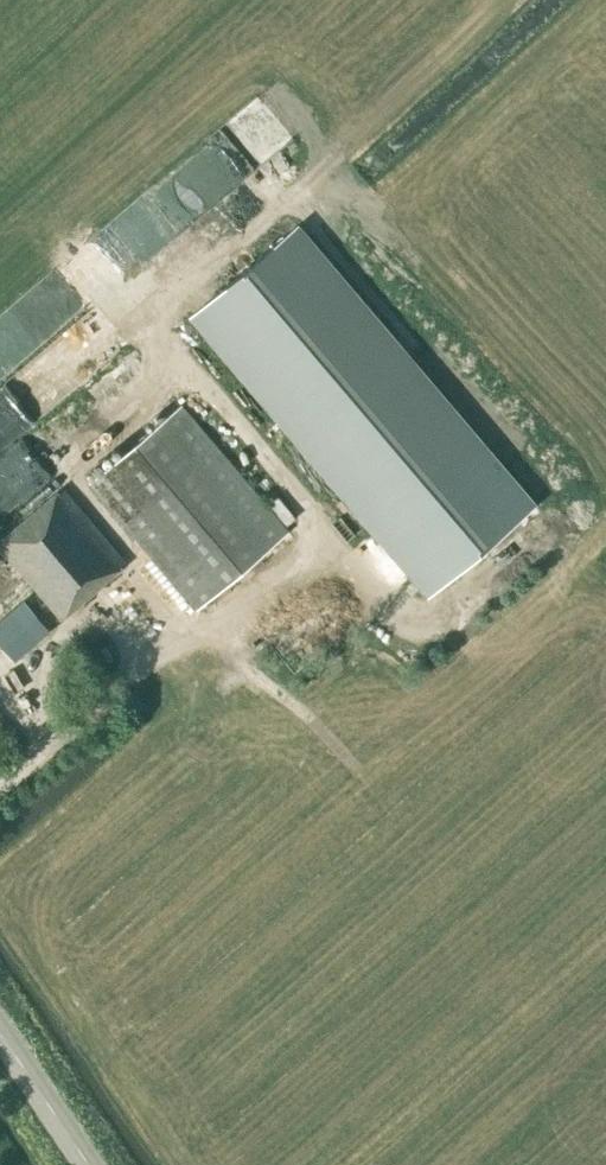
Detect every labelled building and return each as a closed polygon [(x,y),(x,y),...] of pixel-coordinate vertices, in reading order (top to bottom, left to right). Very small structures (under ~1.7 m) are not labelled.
[(533,506),(296,227),(192,315),(429,594),(533,506)] [(196,609),(288,531),(181,405),(89,483),(196,609)] [(0,541),(0,550),(60,621),(126,565),(62,489),(0,541)]
